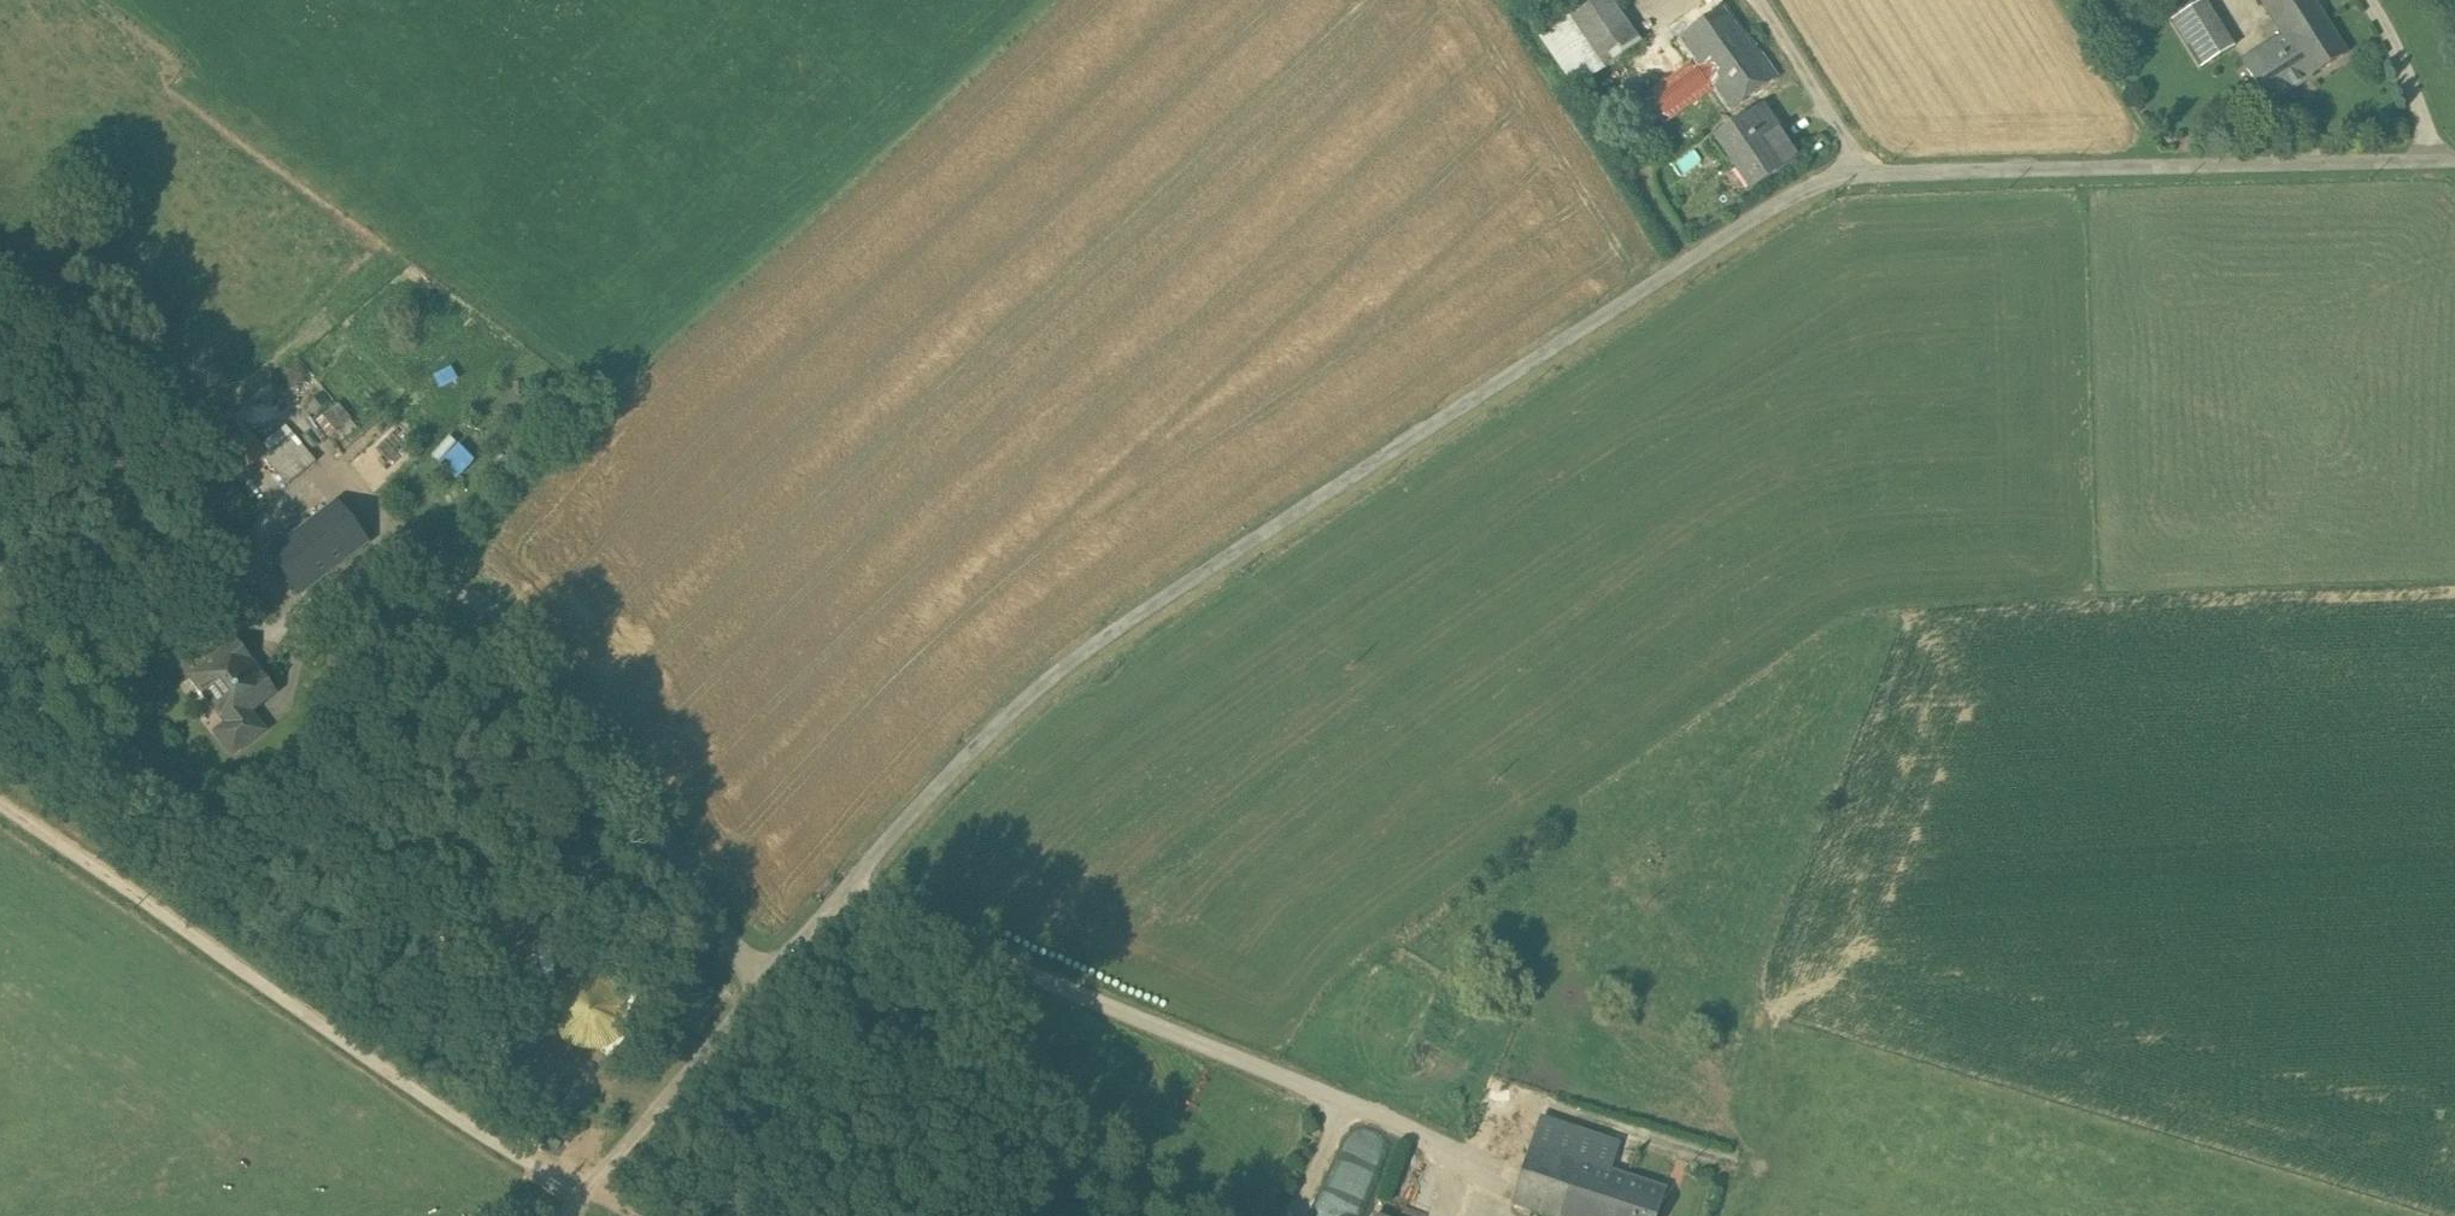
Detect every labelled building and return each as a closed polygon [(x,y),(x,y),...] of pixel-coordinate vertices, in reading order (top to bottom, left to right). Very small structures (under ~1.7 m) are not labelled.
[(1543,39),(1577,87),(1639,44),(1609,0),(1599,0),(1543,39)] [(1675,35),(1695,64),(1658,93),(1673,113),(1710,86),(1726,109),(1777,74),(1726,0),(1725,0),(1675,35)] [(2259,3),(2284,42),(2240,68),(2267,112),(2312,85),(2313,88),(2355,61),(2316,0),(2264,0),(2259,3)] [(2206,4),(2174,25),(2205,74),(2238,54),(2206,4)] [(1765,99),(1717,130),(1753,187),(1801,156),(1765,99)] [(340,399),(316,417),(328,432),(352,414),(340,399)] [(232,414),(207,434),(238,472),(263,452),(246,432),(232,414)] [(293,433),(264,457),(288,485),(317,461),(293,433)] [(337,502),(270,553),(300,593),(367,542),(337,502)] [(192,677),(229,724),(231,727),(249,713),(274,693),(235,643),(192,677)] [(263,731),(249,713),(231,727),(229,724),(217,733),(234,754),(263,731)] [(1509,1199),(1559,1215),(1657,1215),(1666,1186),(1531,1142),(1509,1199)] [(1378,1167),(1335,1152),(1313,1213),(1322,1215),(1360,1215),(1378,1167)]
